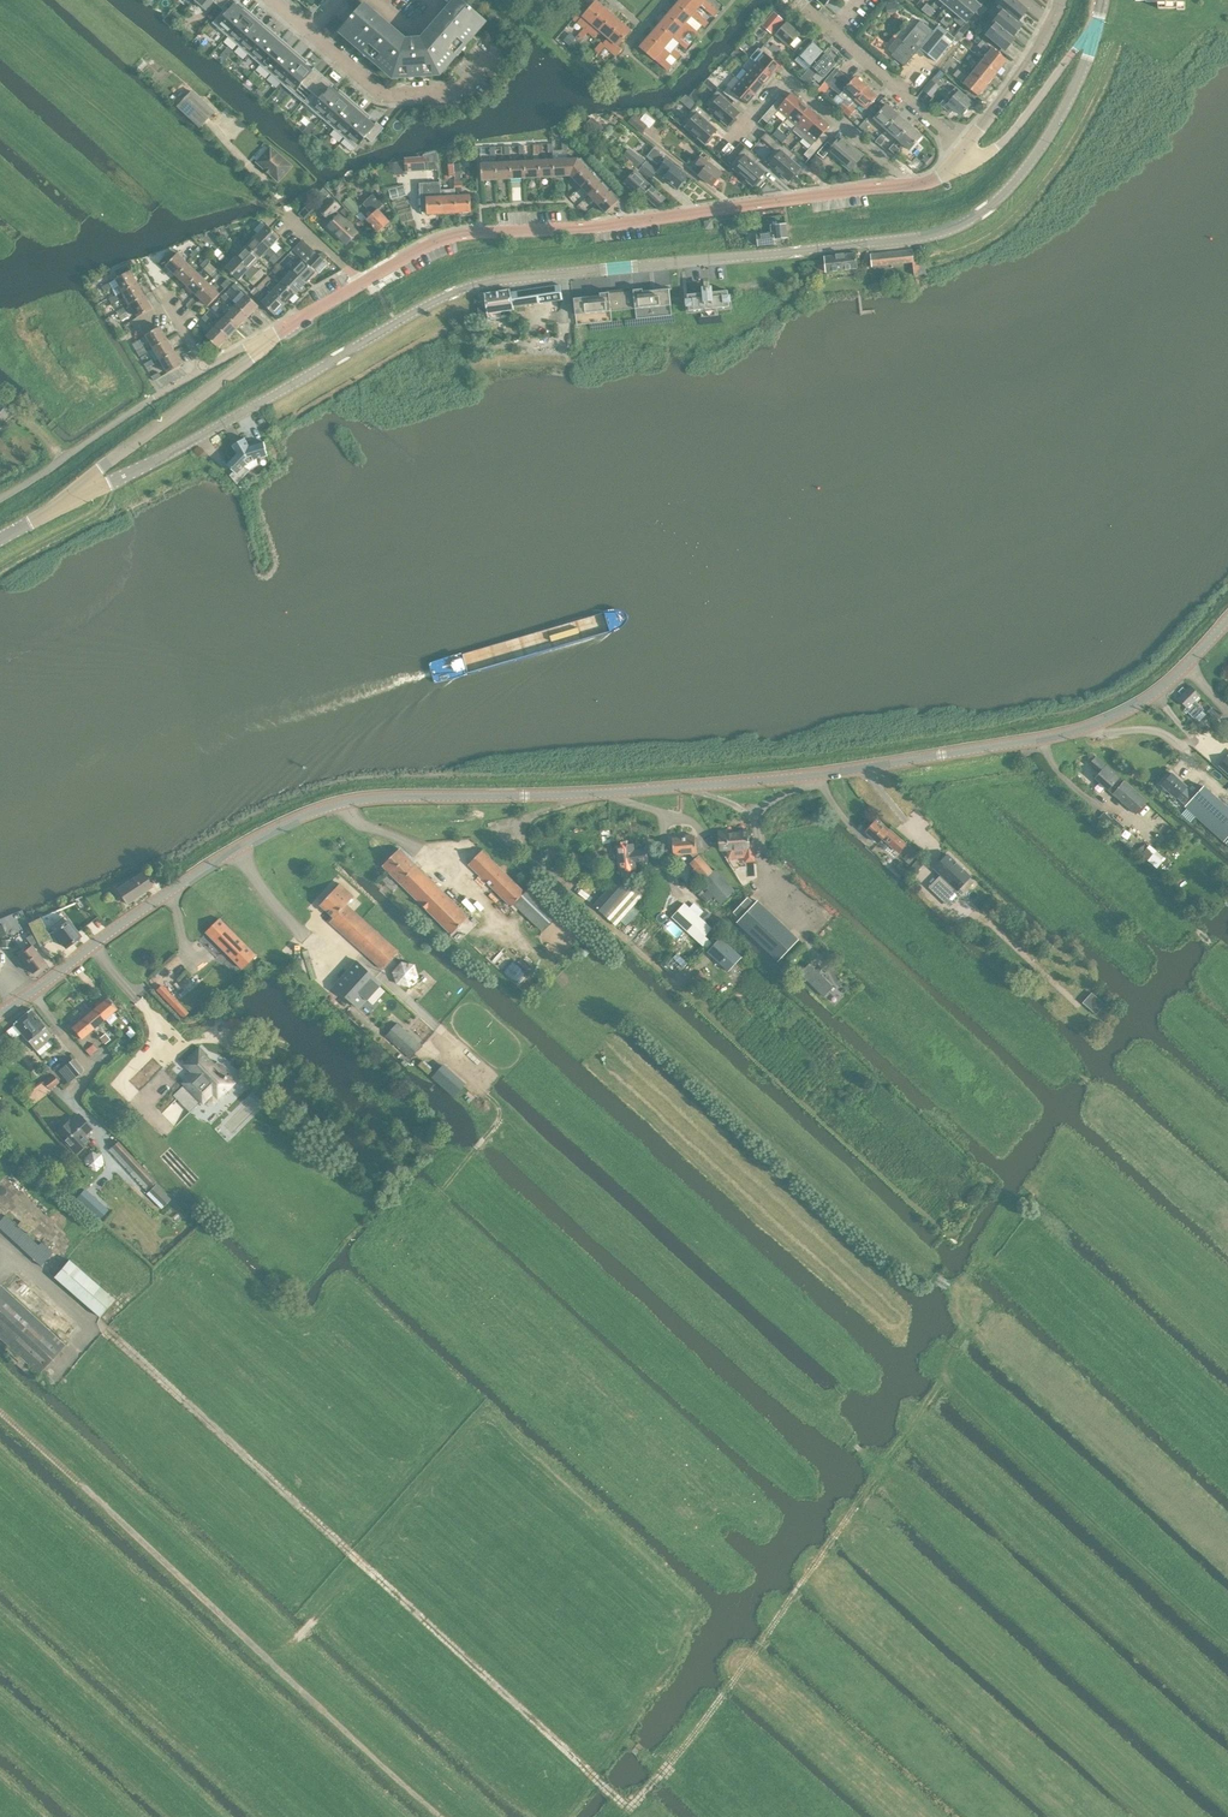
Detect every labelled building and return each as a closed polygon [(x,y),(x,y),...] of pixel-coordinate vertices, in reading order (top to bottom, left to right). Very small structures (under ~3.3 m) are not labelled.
[(206,9),(213,1),(222,9),(230,0),(195,0),(206,9)] [(212,23),(227,36),(249,11),(246,14),(236,5),(239,2),(237,0),(230,0),(222,9),(224,10),(212,23)] [(440,73),(485,20),(462,0),(455,0),(425,35),(404,37),(365,4),(341,31),(394,77),(440,73)] [(701,5),(695,0),(681,0),(678,4),(691,15),(691,16),(704,27),(709,22),(695,11),(700,5),(701,5)] [(704,0),(695,0),(701,5),(700,5),(714,16),(718,11),(704,0)] [(957,14),(969,0),(953,0),(948,6),(957,14)] [(979,8),(981,6),(974,0),(969,0),(957,14),(967,22),(976,12),(979,8)] [(1027,11),(1015,0),(997,0),(994,3),(1003,11),(1004,10),(1018,22),(1027,11)] [(1147,2),(1158,2),(1158,9),(1177,9),(1177,10),(1185,10),(1185,2),(1184,2),(1184,0),(1147,0),(1147,2)] [(579,12),(573,19),(584,28),(586,26),(588,28),(605,9),(596,1),(584,16),(579,12)] [(921,10),(925,13),(931,7),(927,3),(921,10)] [(310,10),(314,13),(319,7),(315,4),(310,10)] [(686,22),(691,16),(691,15),(678,4),(669,14),(689,32),(689,33),(695,38),(699,33),(686,22)] [(982,4),(981,6),(979,8),(984,13),(987,9),(982,4)] [(935,10),(931,7),(925,13),(930,17),(935,10)] [(976,12),(981,16),(984,13),(979,8),(976,12)] [(584,28),(579,35),(583,38),(588,32),(595,37),(595,38),(601,31),(600,31),(613,16),(605,9),(588,28),(586,26),(584,28)] [(1013,37),(1013,36),(1023,25),(1018,22),(1004,10),(1003,11),(994,22),(996,24),(997,23),(1013,37)] [(249,11),(227,36),(229,37),(238,46),(260,20),(257,23),(253,20),(256,17),(249,11)] [(774,11),(769,18),(778,26),(784,19),(774,11)] [(684,38),(689,33),(689,32),(669,14),(659,25),(673,37),(672,37),(686,49),(690,44),(684,38)] [(609,38),(621,23),(613,16),(600,31),(601,31),(609,38)] [(940,22),(947,27),(950,22),(944,17),(940,22)] [(260,20),(238,46),(248,54),(249,55),(268,33),(264,30),(267,26),(260,20)] [(954,37),(939,25),(934,32),(921,21),(903,42),(900,40),(896,40),(890,47),(890,51),(894,54),(893,55),(906,66),(917,52),(920,55),(923,54),(925,51),(937,61),(955,39),(956,38),(954,37)] [(777,36),(789,47),(801,33),(788,22),(777,36)] [(605,43),(603,45),(605,46),(616,56),(622,49),(618,45),(630,31),(621,23),(609,38),(605,43)] [(997,23),(996,24),(987,35),(1006,50),(1016,38),(1013,36),(1013,37),(997,23)] [(664,48),(664,47),(672,37),(673,37),(659,25),(650,36),(664,48)] [(268,33),(249,55),(251,56),(260,64),(279,43),(279,42),(275,39),(278,36),(271,30),(268,33)] [(955,39),(958,41),(964,35),(959,31),(954,37),(956,38),(955,39)] [(565,41),(570,45),(577,38),(571,33),(565,41)] [(664,47),(664,48),(650,36),(641,47),(654,59),(668,70),(672,65),(666,59),(671,54),(670,54),(671,53),(664,47)] [(805,39),(794,51),(799,56),(795,60),(807,71),(808,71),(825,53),(824,52),(815,45),(820,40),(816,37),(812,42),(811,41),(810,43),(805,39)] [(279,43),(260,65),(269,72),(271,74),(290,52),(286,49),(289,45),(281,39),(279,42),(279,43)] [(603,45),(605,43),(602,41),(595,49),(600,53),(605,46),(603,45)] [(991,47),(983,41),(979,45),(989,53),(984,60),(983,60),(998,72),(1007,60),(991,47)] [(759,48),(750,58),(756,63),(772,76),(780,67),(773,61),(777,56),(764,46),(761,50),(759,48)] [(801,78),(801,79),(809,86),(810,85),(814,80),(811,78),(818,72),(825,78),(837,63),(828,55),(832,50),(829,48),(829,47),(824,52),(825,53),(808,71),(807,71),(801,78)] [(670,54),(671,54),(677,59),(681,54),(675,48),(671,53),(670,54)] [(290,52),(271,74),(272,75),(282,83),(301,62),(304,59),(297,52),(294,56),(290,52)] [(983,60),(984,60),(982,58),(977,63),(979,65),(974,72),(988,84),(998,72),(983,60)] [(301,62),(282,83),(292,93),(300,99),(309,89),(301,83),(312,71),(311,71),(307,67),(301,62)] [(764,86),(772,76),(756,63),(748,72),(764,86)] [(309,89),(300,99),(303,102),(304,103),(313,93),(321,100),(331,88),(334,85),(325,76),(314,67),(311,71),(312,71),(301,83),(309,89)] [(867,87),(855,77),(852,80),(837,67),(825,82),(829,85),(840,95),(845,101),(839,108),(844,112),(867,87)] [(955,75),(964,83),(979,95),(988,84),(974,72),(969,78),(959,70),(955,75)] [(756,95),(764,86),(748,72),(740,82),(756,95)] [(708,78),(703,83),(713,93),(714,84),(708,78)] [(933,81),(924,91),(931,97),(940,86),(933,81)] [(747,105),(756,95),(740,82),(732,91),(728,87),(724,93),(737,104),(741,99),(747,105)] [(811,87),(816,92),(817,91),(821,87),(815,82),(811,87)] [(850,117),(861,103),(867,109),(878,96),(867,87),(844,112),(850,117)] [(313,93),(304,103),(312,110),(323,119),(342,97),(341,97),(331,88),(321,100),(313,93)] [(954,88),(947,97),(940,104),(951,113),(955,108),(962,115),(973,103),(959,91),(958,92),(954,88)] [(703,96),(696,89),(688,97),(693,102),(696,104),(703,96)] [(177,107),(200,128),(215,112),(193,90),(177,107)] [(705,104),(729,125),(729,124),(731,126),(736,120),(735,118),(739,113),(728,104),(731,101),(718,90),(705,104)] [(342,97),(323,119),(332,127),(334,128),(353,107),(349,103),(352,100),(344,94),(341,97),(342,97)] [(788,118),(801,102),(791,94),(786,101),(781,97),(770,109),(776,114),(779,110),(788,118)] [(810,110),(807,107),(801,102),(788,118),(797,126),(810,110)] [(710,115),(703,109),(697,104),(683,121),(688,126),(706,142),(708,143),(713,137),(712,136),(716,131),(705,121),(710,115)] [(887,129),(899,115),(887,104),(875,119),(887,129)] [(353,107),(334,128),(335,130),(345,138),(366,113),(360,107),(357,110),(353,107)] [(766,114),(772,118),(776,114),(770,109),(766,114)] [(802,139),(820,118),(810,110),(797,126),(793,130),(802,139)] [(643,133),(649,126),(635,114),(629,122),(643,133)] [(762,119),(767,123),(772,118),(766,114),(762,119)] [(898,140),(910,125),(899,115),(887,129),(898,140)] [(364,116),(345,138),(356,148),(359,145),(366,137),(372,142),(384,128),(377,122),(374,125),(370,121),(364,116)] [(592,117),(587,123),(599,133),(604,127),(592,117)] [(824,133),(829,127),(820,118),(802,139),(812,146),(813,145),(818,150),(828,137),(824,133)] [(860,127),(865,131),(871,124),(866,120),(860,127)] [(910,125),(898,140),(909,150),(922,136),(910,125)] [(767,132),(761,138),(773,149),(779,143),(767,132)] [(887,139),(882,135),(876,141),(881,146),(887,139)] [(829,152),(850,170),(863,155),(841,136),(833,146),(827,142),(818,153),(824,158),(829,152)] [(562,151),(553,151),(553,152),(553,160),(554,177),(568,176),(568,159),(567,143),(562,143),(562,151)] [(782,146),(779,143),(773,149),(774,150),(766,160),(790,180),(791,181),(797,175),(795,174),(800,169),(789,159),(794,153),(784,144),(782,146)] [(900,150),(894,144),(890,149),(895,155),(900,150)] [(534,161),(524,161),(525,178),(540,177),(539,160),(538,153),(538,145),(533,145),(534,153),(534,161)] [(814,154),(818,150),(813,145),(812,146),(809,150),(814,154)] [(759,158),(750,150),(746,146),(730,164),(754,185),(755,184),(756,185),(761,179),(760,178),(764,173),(754,164),(759,158)] [(271,174),(279,181),(292,166),(271,147),(257,162),(266,169),(265,170),(270,174),(271,174)] [(654,148),(648,156),(658,164),(658,163),(661,165),(657,171),(658,171),(658,172),(665,178),(678,189),(688,177),(675,166),(675,167),(667,161),(666,160),(663,157),(664,156),(654,148)] [(809,159),(814,154),(809,150),(804,155),(809,159)] [(438,152),(425,156),(425,159),(426,171),(439,170),(438,152)] [(630,152),(625,157),(634,164),(641,170),(652,178),(658,172),(658,171),(657,171),(647,163),(640,157),(638,159),(630,152)] [(625,157),(622,161),(630,169),(634,164),(625,157)] [(578,158),(568,159),(568,176),(571,176),(606,213),(618,201),(578,158)] [(699,165),(694,171),(712,186),(722,174),(709,163),(709,164),(701,158),(697,163),(699,165)] [(425,159),(405,160),(405,161),(406,172),(407,172),(426,171),(425,159)] [(553,160),(539,160),(540,177),(554,177),(553,160)] [(524,161),(510,162),(511,179),(525,178),(524,161)] [(510,162),(496,163),(497,180),(511,179),(510,162)] [(487,163),(481,164),(482,181),(497,180),(496,163),(487,163)] [(455,176),(454,177),(455,189),(456,213),(472,212),(471,195),(463,195),(462,171),(455,172),(455,176)] [(644,195),(658,208),(666,199),(635,171),(630,176),(624,182),(642,198),(644,195)] [(423,183),(420,183),(421,198),(421,212),(427,212),(428,214),(442,214),(441,190),(440,182),(433,183),(423,183)] [(441,190),(442,214),(456,213),(455,189),(441,190)] [(339,194),(335,197),(343,204),(344,203),(348,207),(355,215),(361,210),(354,202),(349,197),(346,200),(340,193),(339,194)] [(390,222),(379,209),(383,205),(373,194),(363,204),(373,214),(367,219),(379,232),(390,222)] [(320,210),(329,218),(340,207),(331,199),(320,210)] [(345,208),(341,212),(347,218),(351,213),(345,208)] [(333,222),(328,227),(347,244),(357,232),(339,215),(335,211),(329,218),(333,222)] [(786,224),(771,226),(771,232),(757,234),(758,245),(775,243),(775,240),(788,239),(786,224)] [(270,248),(280,237),(267,225),(257,235),(270,248)] [(276,253),(270,248),(257,235),(247,246),(260,259),(266,252),(272,258),(270,260),(274,264),(280,258),(276,253)] [(303,240),(293,250),(298,255),(308,244),(303,240)] [(308,244),(298,255),(303,259),(313,249),(308,244)] [(254,265),(260,259),(247,246),(237,257),(260,279),(265,273),(261,269),(259,270),(254,265)] [(276,253),(280,258),(286,252),(281,248),(276,253)] [(194,258),(200,252),(196,249),(190,255),(194,258)] [(313,249),(303,259),(303,260),(303,259),(308,264),(318,254),(313,249)] [(872,266),(899,263),(914,262),(913,250),(870,254),(872,266)] [(177,276),(189,264),(178,253),(166,266),(177,276)] [(291,261),(287,265),(293,270),(306,283),(317,272),(315,270),(324,260),(328,256),(325,253),(323,253),(320,253),(318,254),(308,264),(303,259),(303,260),(297,266),(291,261)] [(857,268),(857,267),(856,253),(844,254),(836,254),(836,255),(824,257),(825,261),(813,262),(814,273),(857,268)] [(283,260),(287,265),(293,259),(288,254),(283,260)] [(254,285),(260,279),(237,257),(226,268),(239,280),(245,274),(251,279),(249,281),(254,285)] [(204,269),(206,267),(210,262),(207,259),(201,265),(204,269)] [(283,269),(287,265),(283,260),(277,267),(281,271),(283,269)] [(200,274),(192,267),(189,264),(177,276),(188,287),(200,274)] [(289,274),(283,281),(296,294),(306,283),(293,270),(287,265),(283,269),(289,274)] [(221,272),(217,269),(211,275),(215,279),(221,272)] [(123,292),(138,283),(131,271),(116,280),(123,292)] [(198,296),(210,284),(200,274),(188,287),(198,296)] [(268,276),(262,282),(267,286),(273,280),(268,276)] [(222,285),(225,289),(231,282),(228,279),(222,285)] [(271,282),(267,286),(273,292),(286,304),(296,294),(283,281),(277,287),(271,282)] [(262,282),(256,288),(261,292),(264,289),(267,292),(265,293),(268,296),(262,303),(275,315),(286,304),(273,292),(267,286),(262,282)] [(103,287),(105,292),(113,287),(110,283),(103,287)] [(131,305),(146,296),(138,283),(123,292),(131,305)] [(235,283),(232,287),(238,293),(242,289),(235,283)] [(220,294),(218,292),(210,284),(198,296),(208,306),(220,294)] [(487,307),(479,308),(480,316),(488,315),(488,314),(515,310),(514,307),(562,299),(560,285),(511,292),(510,289),(485,293),(487,307)] [(635,309),(671,305),(669,288),(643,291),(643,289),(633,290),(621,291),(623,310),(635,308),(635,309)] [(689,310),(729,306),(728,290),(711,291),(711,288),(703,289),(704,292),(687,294),(689,310)] [(611,311),(623,310),(621,291),(609,292),(600,293),(600,295),(574,298),(576,315),(611,311)] [(225,294),(222,297),(228,303),(232,300),(225,294)] [(237,305),(249,316),(259,306),(247,294),(237,305)] [(110,300),(113,304),(120,300),(117,296),(110,300)] [(146,296),(131,305),(138,317),(153,309),(146,296)] [(215,304),(212,307),(218,313),(222,310),(215,304)] [(239,327),(249,316),(237,305),(227,315),(239,327)] [(125,308),(117,312),(120,317),(127,312),(125,308)] [(205,314),(202,318),(208,324),(211,321),(205,314)] [(229,337),(239,327),(227,315),(217,326),(229,337)] [(153,348),(168,339),(161,326),(146,335),(153,348)] [(219,348),(229,337),(217,326),(207,336),(219,348)] [(161,360),(175,352),(168,339),(153,348),(161,360)] [(140,356),(145,353),(147,352),(145,347),(137,352),(140,356)] [(175,352),(161,360),(168,373),(183,364),(175,352)] [(152,360),(145,364),(147,368),(154,364),(152,360)] [(152,377),(154,381),(162,377),(159,372),(152,377)] [(11,413),(0,403),(0,427),(11,413)] [(270,461),(264,442),(250,446),(245,438),(233,446),(238,454),(227,464),(242,478),(250,470),(258,464),(270,461)] [(1177,698),(1187,707),(1185,709),(1194,718),(1204,709),(1194,700),(1199,695),(1190,685),(1186,690),(1183,687),(1178,691),(1181,694),(1177,698)] [(1217,721),(1221,717),(1213,708),(1209,712),(1214,718),(1211,720),(1216,725),(1219,722),(1217,721)] [(1103,761),(1097,756),(1089,765),(1099,774),(1095,777),(1136,813),(1147,800),(1115,771),(1103,761)] [(1172,773),(1162,784),(1177,798),(1178,798),(1185,804),(1195,795),(1186,787),(1187,786),(1172,773)] [(1185,805),(1224,841),(1227,837),(1227,807),(1204,785),(1195,795),(1185,804),(1186,804),(1185,805)] [(1124,826),(1114,818),(1107,825),(1117,834),(1124,826)] [(899,852),(907,843),(891,829),(889,831),(876,820),(866,831),(879,843),(883,838),(899,852)] [(721,850),(728,849),(729,857),(744,856),(745,862),(754,861),(753,843),(749,844),(748,830),(739,830),(739,832),(727,833),(727,830),(719,830),(721,850)] [(331,832),(323,837),(333,853),(341,848),(331,832)] [(699,855),(697,853),(696,837),(672,839),(674,855),(690,854),(694,859),(689,863),(703,879),(701,882),(720,904),(736,891),(716,868),(713,870),(699,854),(699,855)] [(617,846),(619,870),(636,868),(636,862),(648,861),(647,849),(635,850),(634,844),(617,846)] [(400,848),(383,865),(452,934),(469,917),(400,848)] [(904,858),(909,863),(918,853),(913,848),(904,858)] [(482,850),(468,864),(511,906),(514,903),(525,891),(482,850)] [(916,871),(927,860),(921,854),(911,866),(916,871)] [(940,875),(929,887),(944,902),(956,888),(962,894),(974,881),(947,855),(934,869),(940,875)] [(569,879),(575,884),(584,875),(578,870),(569,879)] [(152,887),(142,872),(117,888),(127,903),(152,887)] [(620,875),(593,905),(616,927),(644,897),(620,875)] [(347,904),(354,896),(340,883),(321,905),(334,917),(330,921),(383,969),(399,951),(347,904)] [(525,891),(514,903),(519,908),(541,930),(558,913),(531,886),(525,891)] [(749,898),(735,912),(739,917),(736,920),(777,960),(798,938),(757,899),(753,902),(749,898)] [(672,917),(707,949),(713,942),(706,936),(712,928),(684,903),(672,917)] [(34,906),(23,911),(31,928),(42,923),(34,906)] [(50,927),(56,936),(55,937),(59,943),(61,942),(66,948),(81,936),(68,920),(67,921),(63,917),(50,927)] [(243,969),(257,955),(220,918),(206,932),(243,969)] [(31,934),(27,937),(33,945),(37,942),(31,934)] [(721,936),(707,951),(709,953),(726,969),(728,971),(742,956),(740,954),(721,936)] [(32,945),(19,956),(32,973),(45,962),(32,945)] [(357,960),(334,985),(360,1008),(383,983),(357,960)] [(402,961),(393,971),(397,984),(410,987),(419,977),(415,964),(402,961)] [(833,986),(810,963),(800,973),(823,996),(833,986)] [(198,986),(202,991),(222,973),(218,969),(198,986)] [(95,1008),(104,1019),(117,1008),(107,997),(95,1008)] [(83,1018),(93,1029),(104,1019),(95,1008),(83,1018)] [(21,1033),(31,1045),(36,1051),(54,1036),(31,1009),(13,1024),(14,1025),(8,1029),(15,1037),(21,1033)] [(119,1021),(124,1027),(129,1023),(124,1017),(119,1021)] [(81,1039),(93,1029),(83,1018),(71,1028),(81,1039)] [(386,1036),(410,1058),(411,1058),(423,1045),(397,1022),(386,1036)] [(105,1043),(110,1039),(105,1033),(100,1037),(105,1043)] [(98,1049),(93,1043),(88,1047),(93,1053),(98,1049)] [(186,1083),(174,1095),(177,1098),(190,1112),(191,1112),(203,1100),(203,1101),(213,1092),(218,1097),(233,1083),(228,1078),(229,1077),(227,1076),(229,1074),(227,1069),(223,1065),(218,1063),(215,1065),(200,1050),(185,1064),(195,1073),(185,1083),(186,1083)] [(73,1058),(58,1070),(68,1082),(83,1070),(73,1058)] [(33,1103),(50,1090),(49,1090),(59,1082),(53,1074),(43,1082),(41,1080),(25,1093),(33,1103)] [(69,1120),(56,1132),(75,1153),(88,1141),(84,1136),(92,1129),(78,1114),(70,1121),(69,1120)] [(155,1182),(118,1141),(108,1150),(146,1190),(155,1182)] [(104,1164),(101,1154),(91,1150),(84,1158),(87,1168),(96,1171),(104,1164)] [(170,1200),(164,1193),(155,1185),(150,1189),(148,1192),(156,1199),(154,1201),(162,1208),(170,1200)] [(41,1266),(53,1252),(40,1241),(37,1245),(5,1215),(0,1220),(0,1228),(41,1266)] [(21,1220),(17,1224),(37,1244),(42,1240),(21,1220)] [(53,1277),(99,1316),(114,1299),(104,1290),(69,1259),(53,1277)] [(2,1352),(16,1364),(16,1363),(33,1379),(53,1358),(65,1345),(0,1285),(0,1338),(8,1346),(2,1352)]
